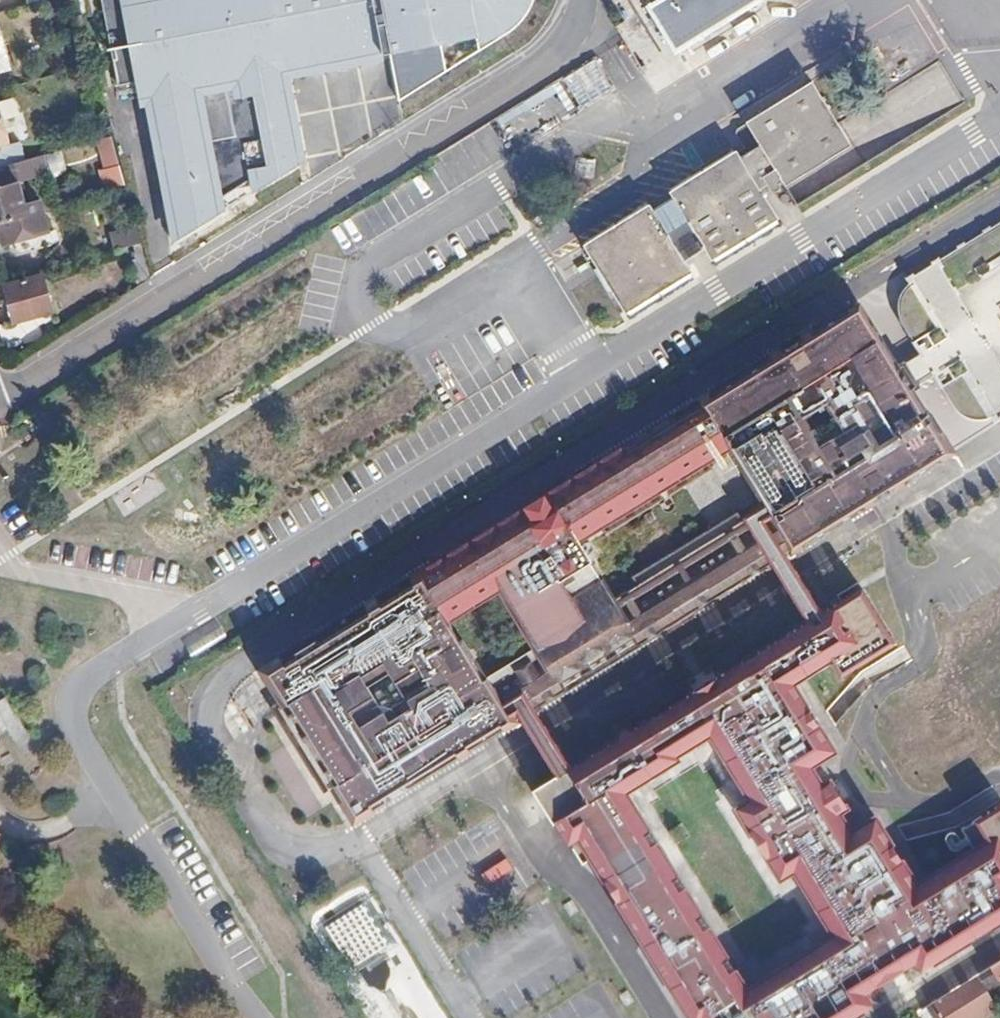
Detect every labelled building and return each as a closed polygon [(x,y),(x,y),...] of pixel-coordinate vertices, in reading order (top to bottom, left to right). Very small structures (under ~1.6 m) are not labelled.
[(119,87),(140,83),(174,243),(225,211),(223,194),(253,188),(254,193),(306,160),(286,74),(340,63),(388,54),(399,103),(447,74),(443,43),(481,35),(485,51),(497,43),(512,32),(521,20),(528,4),(529,0),(99,0),(119,87)] [(646,4),(674,50),(755,0),(652,0),(646,4)] [(601,61),(620,88),(640,73),(620,47),(601,61)] [(592,58),(561,78),(579,106),(610,86),(592,58)] [(766,158),(833,116),(831,113),(811,82),(732,131),(742,145),(724,156),(719,160),(723,167),(731,170),(743,172),(766,158)] [(23,159),(18,140),(9,143),(0,111),(0,166),(23,159)] [(719,160),(697,173),(716,205),(795,157),(840,129),(837,123),(833,116),(766,158),(743,172),(731,170),(723,167),(719,160)] [(716,205),(697,173),(689,179),(668,191),(672,197),(651,210),(648,205),(581,246),(623,312),(689,272),(683,261),(704,248),(711,258),(775,217),(758,188),(766,184),(771,191),(774,190),(776,189),(778,186),(778,182),(782,180),(785,185),(850,144),(840,129),(795,157),(716,205)] [(119,167),(111,137),(95,141),(104,171),(119,167)] [(20,182),(34,178),(32,168),(43,165),(41,155),(29,158),(30,163),(0,171),(0,187),(20,182)] [(32,168),(34,178),(45,175),(43,165),(32,168)] [(0,187),(0,221),(1,221),(2,227),(0,227),(0,232),(3,244),(49,231),(40,200),(25,204),(20,182),(0,187)] [(115,249),(140,241),(133,217),(107,224),(115,249)] [(922,347),(936,370),(958,403),(966,409),(974,412),(982,412),(988,410),(992,408),(997,417),(999,415),(999,218),(996,221),(994,218),(986,223),(988,227),(969,238),(967,235),(959,241),(961,243),(945,253),(942,251),(933,257),(933,259),(920,268),(918,266),(908,273),(915,284),(907,292),(904,299),(903,309),(904,316),(922,347)] [(40,276),(3,286),(14,323),(51,312),(40,276)] [(313,644),(288,659),(268,671),(357,813),(375,801),(459,749),(472,741),(507,720),(518,713),(609,656),(667,620),(696,602),(719,588),(747,571),(801,537),(806,534),(823,524),(863,498),(907,471),(950,445),(912,385),(897,362),(861,303),(838,317),(835,314),(831,316),(833,320),(817,329),(774,356),(752,370),(748,368),(739,373),(741,377),(715,393),(651,432),(631,445),(629,441),(620,446),(622,450),(602,463),(578,478),(552,494),(556,502),(535,515),(530,508),(475,542),(453,555),(430,570),(417,578),(383,599),(370,607),(313,644)] [(774,356),(817,329),(815,326),(773,352),(774,356)] [(897,362),(912,385),(936,370),(922,347),(897,362)] [(651,432),(715,393),(713,389),(649,428),(651,432)] [(578,478),(602,463),(600,459),(576,474),(578,478)] [(907,471),(863,498),(866,503),(910,476),(907,471)] [(556,502),(552,494),(530,508),(535,515),(556,502)] [(453,555),(475,542),(474,537),(452,550),(453,555)] [(417,578),(430,570),(426,567),(415,573),(417,578)] [(747,571),(719,588),(722,592),(750,575),(747,571)] [(536,787),(583,863),(593,857),(694,1017),(701,1017),(849,1017),(873,1003),(926,970),(924,966),(999,919),(999,803),(977,816),(963,826),(976,847),(918,882),(876,814),(852,830),(839,809),(847,804),(831,778),(823,783),(810,762),(835,747),(793,679),(831,656),(841,672),(869,656),(883,646),(895,639),(863,586),(536,787)] [(370,607),(383,599),(380,595),(368,602),(370,607)] [(696,602),(667,620),(670,625),(698,607),(696,602)] [(268,671),(288,659),(285,655),(261,670),(281,705),(278,707),(329,790),(335,787),(355,822),(378,808),(375,801),(357,813),(268,671)] [(518,713),(507,720),(510,725),(521,718),(518,713)] [(472,741),(459,749),(463,754),(475,746),(472,741)] [(984,812),(977,798),(942,816),(960,850),(969,845),(959,825),(984,812)] [(470,851),(465,854),(471,867),(501,851),(487,824),(462,836),(470,851)] [(310,913),(375,1017),(446,1017),(360,882),(310,913)] [(928,1006),(935,1017),(980,1017),(995,1009),(986,992),(999,983),(999,961),(965,982),(928,1005),(928,1006)] [(911,1016),(912,1017),(935,1017),(928,1006),(911,1016)]
